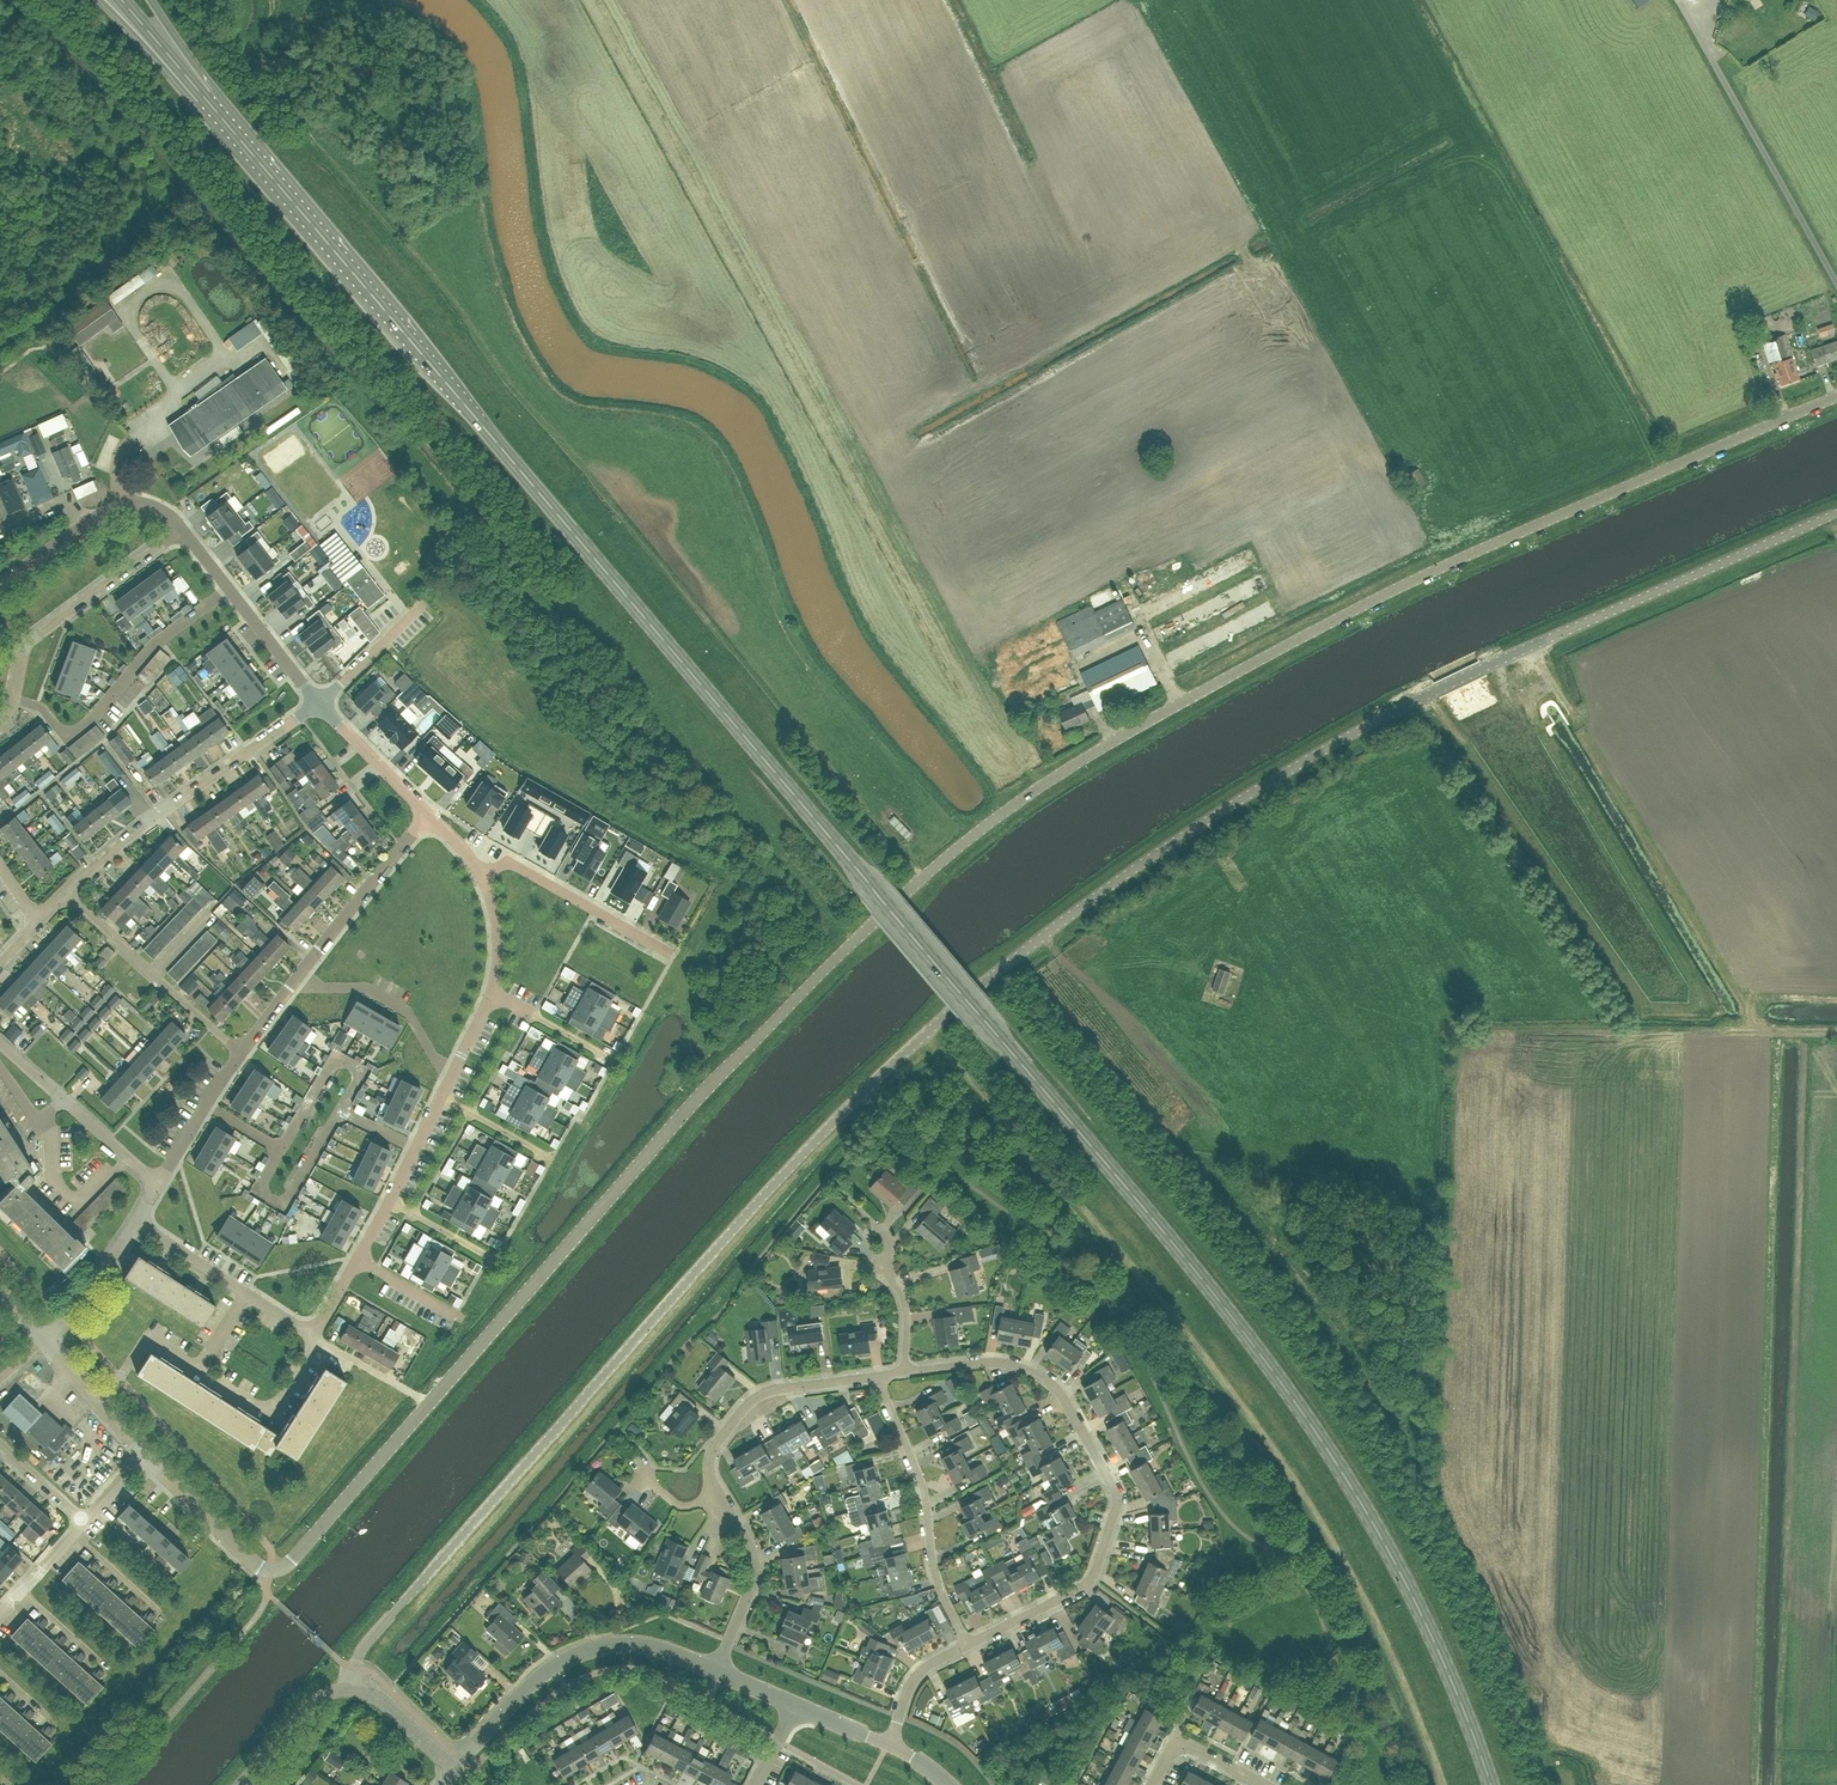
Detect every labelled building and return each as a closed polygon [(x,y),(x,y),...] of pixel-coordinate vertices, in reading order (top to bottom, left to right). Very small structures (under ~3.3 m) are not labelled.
[(1807,14),(1813,23),(1818,20),(1811,11),(1807,14)] [(158,273),(152,265),(108,297),(114,305),(158,273)] [(118,318),(104,300),(66,327),(79,346),(118,318)] [(299,367),(264,318),(255,324),(253,321),(228,339),(237,351),(262,334),(290,373),(299,367)] [(1822,338),(1836,333),(1836,330),(1835,324),(1819,330),(1822,338)] [(1793,359),(1784,333),(1762,341),(1771,364),(1774,363),(1782,385),(1800,379),(1793,359)] [(1811,352),(1816,366),(1836,359),(1836,343),(1811,352)] [(286,390),(264,359),(225,386),(224,383),(185,414),(168,427),(182,451),(189,458),(286,390)] [(45,451),(37,433),(28,437),(36,455),(45,451)] [(63,440),(60,435),(53,438),(56,444),(63,440)] [(14,451),(12,443),(0,446),(0,450),(1,454),(14,451)] [(50,454),(64,487),(83,480),(69,446),(50,454)] [(17,454),(16,464),(28,466),(29,455),(17,454)] [(50,494),(38,468),(17,478),(24,494),(33,490),(38,500),(50,494)] [(0,487),(0,494),(11,520),(21,515),(7,484),(0,487)] [(214,527),(236,511),(227,499),(231,497),(226,491),(214,500),(218,506),(205,515),(214,527)] [(331,497),(332,510),(344,509),(343,496),(331,497)] [(236,511),(214,527),(223,539),(236,529),(241,535),(253,526),(248,520),(245,522),(236,511)] [(293,531),(303,523),(295,514),(285,521),(293,531)] [(380,521),(384,528),(393,523),(389,516),(380,521)] [(298,561),(320,544),(305,525),(298,530),(307,542),(292,554),(298,561)] [(245,567),(246,566),(264,552),(255,540),(261,536),(256,530),(244,539),(249,545),(236,555),(245,567)] [(321,546),(334,561),(344,553),(332,537),(321,546)] [(351,549),(334,562),(340,570),(357,557),(351,549)] [(264,552),(246,566),(245,567),(254,578),(279,559),(275,554),(269,558),(264,552)] [(181,581),(169,563),(157,572),(170,589),(181,581)] [(383,594),(362,566),(345,579),(366,607),(383,594)] [(170,589),(157,572),(146,580),(159,597),(170,589)] [(238,577),(245,587),(253,582),(246,572),(238,577)] [(296,593),(291,586),(296,582),(288,573),(283,576),(287,581),(267,596),(277,609),(296,593)] [(1331,573),(1324,577),(1329,584),(1335,580),(1331,573)] [(159,597),(146,580),(135,588),(148,605),(159,597)] [(1257,586),(1262,596),(1268,593),(1263,583),(1257,586)] [(148,605),(135,588),(124,596),(137,614),(148,605)] [(198,602),(189,591),(184,595),(192,607),(198,602)] [(296,593),(277,609),(286,619),(305,604),(309,609),(314,605),(306,595),(301,599),(296,593)] [(1137,629),(1124,601),(1062,629),(1075,658),(1137,629)] [(191,609),(188,604),(180,609),(181,610),(175,615),(178,618),(191,609)] [(359,605),(348,613),(367,638),(378,629),(359,605)] [(307,645),(326,630),(317,619),(323,615),(318,608),(306,618),(311,624),(298,634),(307,645)] [(159,627),(149,614),(144,617),(153,630),(156,634),(162,630),(159,626),(159,627)] [(131,628),(123,616),(117,621),(125,633),(131,628)] [(185,645),(192,640),(197,646),(210,636),(201,624),(181,639),(185,645)] [(326,630),(307,645),(316,657),(329,647),(334,653),(346,644),(341,637),(335,642),(326,630)] [(355,654),(369,644),(365,638),(351,648),(355,654)] [(236,653),(225,639),(202,657),(205,662),(209,658),(216,667),(217,667),(236,653)] [(73,642),(67,658),(90,666),(94,655),(99,657),(101,652),(73,642)] [(182,646),(174,653),(186,666),(194,658),(182,646)] [(1158,684),(1140,647),(1082,674),(1094,699),(1083,704),(1060,714),(1067,730),(1090,720),(1086,711),(1097,706),(1099,712),(1158,684)] [(155,655),(166,664),(171,659),(160,650),(155,655)] [(246,666),(236,653),(217,667),(216,667),(212,671),(215,675),(219,671),(226,680),(227,681),(246,666)] [(161,670),(166,664),(155,655),(151,661),(161,670)] [(67,658),(61,673),(84,682),(89,684),(91,679),(86,677),(90,666),(67,658)] [(161,670),(151,661),(146,666),(157,675),(161,670)] [(191,662),(186,666),(190,672),(196,668),(191,662)] [(127,667),(123,664),(119,669),(122,672),(127,667)] [(141,672),(152,681),(157,675),(146,666),(141,672)] [(188,677),(180,666),(167,675),(176,687),(188,677)] [(256,679),(246,666),(227,681),(226,680),(222,684),(225,688),(230,684),(237,694),(256,679)] [(152,681),(141,672),(137,677),(147,686),(152,681)] [(61,673),(55,689),(83,700),(85,695),(80,693),(84,682),(61,673)] [(403,710),(414,701),(419,707),(429,699),(408,673),(397,682),(405,693),(396,701),(403,710)] [(201,680),(196,674),(193,677),(197,683),(201,680)] [(116,680),(112,677),(107,683),(111,686),(116,680)] [(256,679),(237,694),(244,703),(240,706),(243,711),(267,692),(256,679)] [(205,685),(201,680),(197,683),(201,688),(205,685)] [(373,681),(354,700),(366,713),(380,698),(386,704),(397,694),(385,682),(379,687),(373,681)] [(104,694),(101,690),(96,696),(100,699),(104,694)] [(88,709),(99,706),(97,697),(86,699),(88,709)] [(221,706),(217,700),(213,703),(218,709),(221,706)] [(253,711),(262,715),(267,705),(259,701),(253,711)] [(411,705),(402,714),(414,725),(422,717),(411,705)] [(226,711),(221,706),(218,709),(222,714),(226,711)] [(205,727),(215,741),(228,732),(210,708),(204,713),(211,723),(205,727)] [(402,748),(418,733),(394,709),(379,724),(387,732),(386,733),(393,741),(394,740),(402,748)] [(443,718),(436,710),(418,728),(425,735),(443,718)] [(183,713),(178,716),(203,750),(215,741),(205,727),(200,721),(192,727),(183,713)] [(180,745),(191,759),(203,750),(178,716),(175,719),(185,733),(184,734),(188,740),(180,745)] [(28,734),(39,748),(45,743),(53,753),(59,748),(40,725),(28,734)] [(99,741),(104,737),(95,726),(90,730),(99,741)] [(93,746),(99,741),(90,730),(84,735),(93,746)] [(158,731),(154,734),(165,749),(169,746),(158,731)] [(28,734),(16,744),(33,764),(38,760),(32,753),(39,748),(28,734)] [(165,749),(154,734),(150,736),(162,751),(165,749)] [(88,750),(93,746),(84,735),(79,739),(88,750)] [(427,752),(417,763),(433,777),(449,759),(439,750),(444,745),(433,735),(422,748),(427,752)] [(132,760),(116,737),(108,742),(125,765),(132,760)] [(73,743),(82,754),(88,750),(79,739),(73,743)] [(82,754),(73,743),(68,748),(77,759),(82,754)] [(32,764),(33,764),(16,744),(5,753),(15,767),(20,763),(25,769),(32,764)] [(179,768),(191,759),(180,745),(168,754),(179,768)] [(76,760),(67,748),(60,754),(69,765),(76,760)] [(105,750),(98,755),(115,779),(122,773),(105,750)] [(305,774),(319,763),(309,751),(303,756),(300,752),(284,765),(279,758),(273,763),(284,777),(291,772),(297,779),(301,776),(305,774)] [(5,753),(0,757),(0,772),(3,776),(15,767),(5,753)] [(154,786),(166,777),(156,763),(155,764),(147,753),(141,757),(142,758),(136,762),(154,786)] [(166,777),(179,768),(168,754),(156,763),(166,777)] [(449,759),(433,777),(448,790),(459,778),(464,783),(474,772),(463,762),(458,768),(449,759)] [(300,797),(328,775),(319,763),(305,774),(307,776),(310,781),(303,787),(298,791),(296,789),(295,790),(293,788),(285,795),(291,802),(299,796),(300,797)] [(76,768),(69,774),(74,781),(82,774),(76,768)] [(50,770),(42,776),(47,783),(55,777),(50,770)] [(0,772),(0,791),(9,784),(3,776),(0,772)] [(74,781),(69,774),(62,779),(67,786),(74,781)] [(257,775),(245,784),(265,812),(270,809),(265,801),(264,802),(259,794),(266,789),(268,792),(275,788),(266,775),(259,779),(257,775)] [(338,787),(328,775),(300,797),(303,801),(309,796),(310,797),(318,791),(323,798),(338,787)] [(47,783),(42,776),(35,782),(40,789),(47,783)] [(114,794),(108,799),(119,812),(131,803),(112,779),(106,784),(114,794)] [(491,803),(497,807),(507,793),(495,784),(491,789),(483,783),(468,806),(482,816),(491,803)] [(550,806),(556,795),(534,783),(528,794),(550,806)] [(234,792),(243,805),(250,801),(260,816),(265,812),(245,784),(234,792)] [(62,792),(58,786),(52,791),(57,797),(62,792)] [(18,795),(24,802),(32,796),(26,789),(18,795)] [(234,792),(222,800),(242,829),(246,826),(237,813),(236,813),(235,811),(243,805),(234,792)] [(24,802),(18,795),(11,801),(17,808),(24,802)] [(581,809),(556,795),(550,806),(574,820),(581,809)] [(107,822),(119,812),(108,799),(96,808),(107,822)] [(210,808),(220,822),(227,817),(233,825),(232,825),(237,833),(242,829),(222,800),(210,808)] [(339,817),(343,823),(357,812),(348,800),(329,815),(334,822),(339,817)] [(305,823),(320,811),(313,803),(299,815),(305,823)] [(525,811),(516,806),(503,829),(506,831),(505,833),(514,838),(515,836),(518,838),(527,822),(535,827),(543,813),(529,805),(525,811)] [(95,831),(107,822),(96,808),(84,817),(95,831)] [(199,817),(219,845),(222,850),(228,846),(220,835),(219,836),(213,827),(220,822),(210,808),(199,817)] [(10,841),(23,830),(18,824),(28,816),(23,811),(0,829),(10,841)] [(320,811),(305,823),(312,831),(326,820),(320,811)] [(352,834),(366,823),(357,812),(343,823),(348,829),(341,835),(341,836),(332,844),(335,848),(345,840),(352,834)] [(83,841),(95,831),(84,817),(78,822),(70,813),(65,818),(83,841)] [(46,820),(52,827),(59,821),(54,814),(46,820)] [(561,823),(547,815),(539,830),(547,834),(538,849),(541,851),(540,853),(549,858),(550,856),(553,858),(567,835),(557,830),(561,823)] [(219,845),(199,817),(187,825),(187,826),(181,830),(191,842),(196,848),(201,844),(197,839),(204,833),(210,842),(209,842),(214,849),(219,845)] [(65,828),(59,821),(52,827),(57,833),(65,828)] [(352,834),(362,846),(366,843),(370,849),(380,841),(376,835),(366,823),(352,834)] [(23,830),(10,841),(19,852),(32,842),(23,830)] [(171,837),(169,836),(159,846),(173,859),(184,870),(195,880),(199,876),(178,856),(188,845),(177,831),(171,837)] [(284,845),(274,831),(266,837),(275,851),(284,845)] [(78,845),(69,833),(63,838),(72,850),(78,845)] [(583,853),(574,869),(590,879),(605,854),(595,848),(599,842),(584,833),(575,849),(583,853)] [(349,845),(345,840),(335,848),(335,849),(332,851),(342,860),(347,856),(343,850),(349,845)] [(32,842),(19,852),(28,864),(42,854),(32,842)] [(162,868),(164,870),(169,865),(180,875),(184,870),(173,859),(159,846),(150,857),(162,868)] [(272,854),(266,846),(259,851),(265,859),(272,854)] [(296,855),(288,848),(279,858),(287,865),(296,855)] [(263,860),(257,851),(250,856),(256,865),(263,860)] [(617,881),(617,880),(610,891),(629,902),(646,873),(634,866),(639,858),(626,851),(618,864),(624,868),(621,873),(622,874),(622,875),(619,880),(618,880),(618,881),(617,881)] [(47,860),(42,854),(28,864),(38,876),(61,858),(56,852),(47,860)] [(315,852),(311,857),(326,871),(320,877),(333,888),(342,877),(339,874),(344,869),(332,858),(327,864),(315,852)] [(150,857),(140,867),(164,891),(169,886),(157,876),(156,877),(155,875),(162,868),(150,857)] [(346,863),(357,868),(360,862),(349,857),(346,863)] [(164,891),(140,867),(130,878),(142,890),(148,884),(160,895),(164,891)] [(323,899),(333,888),(320,877),(315,882),(298,867),(297,869),(295,867),(292,868),(291,869),(323,899)] [(313,909),(323,899),(291,869),(286,874),(302,889),(297,895),(313,909)] [(263,885),(254,876),(241,888),(250,897),(263,885)] [(142,890),(130,878),(120,888),(145,912),(149,907),(136,895),(142,890)] [(267,886),(278,897),(304,920),(313,909),(297,895),(301,898),(295,904),(288,898),(290,896),(272,880),(267,886)] [(677,886),(669,881),(661,895),(669,900),(659,918),(676,928),(690,903),(673,893),(677,886)] [(165,891),(172,898),(176,893),(169,886),(165,891)] [(189,887),(186,891),(192,897),(196,893),(189,887)] [(145,912),(120,888),(110,899),(130,918),(134,914),(139,918),(145,912)] [(202,888),(193,898),(203,907),(212,897),(202,888)] [(246,900),(235,889),(228,896),(240,906),(246,900)] [(192,897),(186,891),(185,892),(183,891),(178,896),(186,904),(192,897)] [(171,897),(166,902),(174,909),(178,904),(171,897)] [(304,920),(278,897),(274,901),(283,909),(277,916),(294,931),(304,920)] [(198,912),(203,907),(193,898),(188,903),(198,912)] [(130,918),(110,899),(100,909),(125,933),(129,929),(124,924),(130,918)] [(188,903),(183,908),(193,918),(198,912),(188,903)] [(225,904),(216,913),(234,930),(243,920),(225,904)] [(193,918),(183,908),(178,914),(188,923),(193,918)] [(386,913),(380,917),(386,926),(392,922),(386,913)] [(183,928),(188,923),(178,914),(173,919),(183,928)] [(426,917),(419,927),(432,937),(439,927),(426,917)] [(173,919),(168,924),(178,934),(183,928),(173,919)] [(232,936),(217,922),(212,927),(227,941),(232,936)] [(168,924),(163,930),(173,939),(178,934),(168,924)] [(249,928),(254,933),(258,929),(253,924),(249,928)] [(66,925),(56,937),(70,949),(80,938),(66,925)] [(155,930),(150,925),(144,932),(149,936),(155,930)] [(249,938),(254,933),(249,928),(244,933),(249,938)] [(259,929),(254,934),(279,957),(289,946),(277,934),(270,941),(264,935),(265,934),(259,929)] [(163,930),(158,935),(168,944),(173,939),(163,930)] [(201,936),(211,945),(216,940),(206,930),(201,936)] [(269,967),(279,957),(254,934),(250,939),(255,944),(256,943),(263,950),(257,956),(269,967)] [(158,935),(153,940),(163,950),(168,944),(158,935)] [(196,941),(206,951),(211,945),(201,936),(196,941)] [(46,948),(60,960),(70,949),(56,937),(46,948)] [(153,940),(148,945),(158,955),(163,950),(153,940)] [(191,946),(201,956),(206,951),(196,941),(191,946)] [(231,951),(221,943),(218,946),(222,949),(221,951),(227,956),(231,951)] [(153,960),(158,955),(148,945),(143,951),(153,960)] [(186,951),(196,961),(201,956),(191,946),(186,951)] [(386,965),(397,954),(388,946),(377,957),(386,965)] [(114,953),(108,947),(99,956),(101,957),(93,966),(98,971),(114,953)] [(50,971),(57,978),(62,973),(55,966),(60,960),(46,948),(36,959),(50,971)] [(234,954),(240,960),(244,955),(238,950),(234,954)] [(181,957),(191,966),(196,961),(186,951),(181,957)] [(250,988),(259,978),(247,966),(240,960),(234,954),(231,958),(236,964),(237,963),(242,967),(241,969),(243,971),(238,977),(250,988)] [(269,967),(257,956),(247,966),(259,978),(269,967)] [(176,962),(186,972),(191,966),(181,957),(176,962)] [(460,974),(467,964),(458,957),(451,966),(460,974)] [(40,982),(50,971),(36,959),(26,970),(40,982)] [(417,968),(429,978),(436,969),(424,959),(417,968)] [(171,967),(181,977),(186,972),(176,962),(171,967)] [(171,967),(166,972),(176,982),(181,977),(171,967)] [(575,973),(565,967),(561,974),(571,980),(575,973)] [(369,968),(359,981),(369,988),(378,975),(369,968)] [(1231,972),(1220,969),(1213,990),(1224,993),(1231,972)] [(16,981),(29,993),(40,982),(26,970),(16,981)] [(214,975),(220,981),(224,976),(219,971),(214,975)] [(240,999),(228,987),(220,981),(214,975),(212,973),(208,977),(216,985),(217,984),(225,991),(218,998),(230,1009),(240,999)] [(238,977),(228,987),(240,999),(250,988),(238,977)] [(198,984),(192,978),(181,988),(188,994),(198,984)] [(426,989),(435,996),(444,985),(436,978),(426,989)] [(29,993),(16,981),(6,992),(19,1004),(23,1008),(28,1002),(24,999),(29,993)] [(567,995),(591,1009),(603,988),(591,982),(585,993),(573,986),(567,995)] [(106,998),(113,990),(113,989),(108,984),(107,985),(102,991),(100,993),(106,998)] [(603,988),(591,1009),(615,1022),(620,1013),(608,1006),(614,995),(603,988)] [(19,1004),(6,992),(0,998),(0,1007),(9,1015),(19,1004)] [(230,1009),(218,998),(215,996),(209,1002),(199,992),(193,999),(198,1004),(200,1002),(220,1020),(230,1009)] [(113,1009),(123,999),(118,994),(117,994),(108,1004),(113,1009)] [(103,1000),(98,995),(90,1004),(96,1009),(103,1000)] [(579,1029),(591,1009),(567,995),(562,1005),(574,1012),(568,1023),(579,1029)] [(152,1004),(147,999),(139,1008),(144,1013),(152,1004)] [(371,1010),(356,1001),(341,1028),(346,1030),(349,1025),(359,1031),(371,1010)] [(556,1006),(546,1001),(542,1008),(552,1014),(556,1006)] [(98,1015),(99,1016),(104,1020),(108,1016),(108,1015),(113,1009),(108,1004),(98,1015)] [(94,1011),(89,1007),(81,1016),(86,1020),(94,1011)] [(640,1010),(635,1007),(631,1014),(636,1017),(640,1010)] [(615,1022),(591,1009),(579,1029),(591,1036),(597,1025),(609,1032),(615,1022)] [(71,1010),(66,1016),(74,1022),(79,1015),(71,1010)] [(385,1018),(371,1010),(359,1031),(358,1031),(356,1036),(360,1038),(363,1033),(373,1039),(385,1018)] [(310,1029),(293,1016),(284,1028),(302,1040),(310,1029)] [(83,1022),(78,1018),(75,1021),(70,1027),(75,1031),(83,1022)] [(103,1024),(96,1018),(88,1026),(100,1037),(103,1033),(102,1032),(101,1030),(103,1028),(101,1026),(103,1024)] [(400,1027),(385,1018),(373,1039),(384,1045),(381,1051),(385,1053),(400,1027)] [(161,1033),(175,1045),(185,1034),(171,1022),(161,1033)] [(45,1027),(40,1023),(29,1034),(35,1039),(45,1027)] [(541,1032),(531,1027),(527,1034),(537,1039),(541,1032)] [(63,1044),(74,1033),(68,1028),(66,1031),(58,1039),(58,1040),(63,1044)] [(91,1033),(86,1028),(78,1037),(83,1042),(91,1033)] [(294,1051),(302,1040),(284,1028),(276,1039),(294,1051)] [(111,1038),(118,1045),(125,1039),(118,1031),(111,1038)] [(151,1044),(164,1056),(175,1045),(161,1033),(151,1044)] [(338,1033),(334,1041),(341,1045),(346,1038),(338,1033)] [(81,1045),(76,1039),(67,1048),(73,1054),(81,1045)] [(294,1051),(276,1039),(268,1050),(286,1063),(294,1051)] [(533,1055),(557,1068),(569,1048),(557,1041),(551,1052),(539,1045),(533,1055)] [(621,1044),(616,1041),(612,1048),(617,1051),(621,1044)] [(151,1044),(141,1055),(154,1067),(164,1056),(151,1044)] [(569,1048),(557,1068),(581,1082),(586,1073),(574,1066),(580,1055),(569,1048)] [(131,1066),(144,1078),(154,1067),(141,1055),(131,1066)] [(545,1089),(557,1068),(533,1055),(528,1064),(540,1071),(533,1082),(540,1086),(545,1089)] [(394,1076),(399,1065),(386,1059),(381,1069),(394,1076)] [(522,1066),(512,1061),(508,1067),(518,1073),(522,1066)] [(508,1068),(503,1065),(499,1071),(504,1074),(508,1068)] [(131,1066),(121,1076),(121,1077),(134,1089),(144,1078),(131,1066)] [(465,1072),(475,1076),(477,1070),(467,1066),(465,1072)] [(89,1072),(84,1067),(76,1076),(81,1081),(89,1072)] [(606,1070),(602,1067),(598,1074),(603,1076),(606,1070)] [(581,1082),(557,1068),(545,1089),(552,1093),(556,1096),(563,1085),(575,1092),(581,1082)] [(288,1080),(294,1074),(287,1069),(282,1075),(288,1080)] [(272,1082),(254,1070),(246,1082),(264,1094),(272,1082)] [(110,1088),(124,1100),(134,1089),(121,1077),(121,1076),(117,1072),(106,1084),(111,1088),(110,1088)] [(381,1074),(374,1089),(385,1094),(392,1079),(381,1074)] [(421,1090),(401,1080),(395,1093),(415,1102),(421,1090)] [(540,1086),(533,1082),(529,1080),(522,1091),(510,1084),(505,1093),(528,1106),(540,1086)] [(264,1094),(246,1082),(239,1093),(257,1105),(264,1094)] [(545,1089),(540,1086),(528,1106),(552,1120),(558,1110),(546,1103),(552,1093),(545,1089)] [(113,1111),(124,1100),(110,1088),(100,1099),(113,1111)] [(257,1105),(239,1093),(231,1105),(249,1117),(257,1105)] [(415,1102),(395,1093),(389,1105),(409,1115),(415,1102)] [(517,1127),(528,1106),(505,1093),(499,1102),(511,1109),(505,1120),(517,1127)] [(300,1105),(288,1098),(284,1103),(292,1109),(296,1111),(300,1105)] [(488,1101),(484,1098),(480,1105),(484,1108),(488,1101)] [(360,1114),(370,1119),(377,1104),(367,1099),(360,1114)] [(587,1104),(582,1101),(578,1108),(584,1111),(587,1104)] [(578,1107),(574,1104),(570,1112),(575,1114),(578,1107)] [(403,1128),(409,1115),(389,1105),(383,1118),(403,1128)] [(552,1120),(528,1106),(517,1127),(528,1134),(535,1122),(547,1129),(552,1120)] [(25,1186),(38,1172),(38,1171),(39,1170),(33,1160),(31,1161),(0,1113),(0,1173),(10,1189),(18,1180),(25,1186)] [(353,1124),(346,1139),(356,1144),(363,1129),(353,1124)] [(474,1127),(468,1124),(464,1131),(470,1134),(474,1127)] [(234,1138),(216,1127),(209,1139),(227,1150),(234,1138)] [(227,1150),(209,1139),(202,1151),(220,1162),(227,1150)] [(471,1153),(494,1166),(506,1146),(495,1139),(488,1150),(476,1143),(471,1153)] [(559,1141),(554,1139),(550,1146),(555,1148),(559,1141)] [(391,1152),(371,1142),(365,1155),(384,1164),(391,1152)] [(506,1146),(494,1166),(518,1180),(523,1170),(511,1164),(518,1152),(506,1146)] [(220,1162),(202,1151),(194,1163),(213,1174),(220,1162)] [(471,1180),(483,1187),(494,1166),(471,1153),(465,1162),(477,1169),(471,1180)] [(384,1164),(365,1155),(359,1167),(378,1177),(384,1164)] [(446,1165),(450,1168),(454,1161),(450,1158),(446,1165)] [(446,1165),(441,1172),(446,1175),(450,1168),(446,1165)] [(545,1168),(539,1165),(535,1172),(541,1175),(545,1168)] [(518,1180),(494,1166),(483,1187),(494,1193),(501,1183),(512,1189),(518,1180)] [(378,1177),(359,1167),(353,1180),(372,1189),(378,1177)] [(338,1190),(346,1175),(335,1169),(327,1185),(338,1190)] [(902,1186),(886,1172),(871,1189),(891,1207),(897,1200),(905,1206),(918,1191),(906,1181),(902,1186)] [(120,1195),(126,1188),(115,1178),(109,1184),(120,1195)] [(207,1187),(220,1198),(228,1189),(215,1178),(207,1187)] [(10,1189),(0,1199),(0,1207),(62,1268),(85,1245),(25,1186),(18,1180),(10,1189)] [(447,1194),(471,1207),(483,1187),(471,1180),(465,1191),(453,1184),(447,1194)] [(114,1201),(120,1195),(109,1184),(103,1191),(114,1201)] [(483,1187),(471,1207),(495,1221),(500,1211),(488,1204),(494,1193),(483,1187)] [(107,1207),(114,1201),(103,1191),(97,1197),(107,1207)] [(459,1228),(471,1207),(447,1194),(442,1203),(454,1210),(448,1221),(459,1228)] [(314,1208),(325,1213),(331,1200),(321,1195),(314,1208)] [(107,1207),(97,1197),(90,1204),(101,1214),(107,1207)] [(943,1209),(930,1198),(919,1211),(927,1217),(917,1229),(926,1237),(928,1236),(941,1247),(947,1240),(948,1241),(955,1232),(937,1216),(943,1209)] [(431,1202),(426,1199),(422,1206),(427,1209),(431,1202)] [(516,1206),(521,1208),(525,1201),(520,1199),(516,1206)] [(361,1211),(342,1200),(335,1212),(354,1223),(361,1211)] [(84,1210),(95,1220),(101,1214),(90,1204),(84,1210)] [(521,1208),(516,1206),(512,1213),(517,1216),(521,1208)] [(495,1221),(471,1207),(459,1228),(471,1234),(477,1223),(489,1230),(495,1221)] [(88,1227),(95,1220),(84,1210),(78,1216),(88,1227)] [(846,1221),(834,1210),(821,1224),(837,1240),(831,1246),(840,1255),(850,1245),(845,1239),(856,1228),(847,1220),(846,1221)] [(216,1236),(230,1245),(244,1225),(234,1218),(237,1214),(232,1211),(216,1236)] [(354,1223),(335,1212),(328,1224),(347,1235),(354,1223)] [(78,1216),(72,1223),(82,1233),(88,1227),(78,1216)] [(797,1219),(784,1235),(792,1242),(805,1226),(797,1219)] [(411,1226),(406,1223),(402,1230),(407,1233),(411,1226)] [(347,1235),(328,1224),(321,1237),(340,1247),(347,1235)] [(230,1245),(244,1254),(258,1234),(261,1229),(257,1227),(254,1231),(244,1225),(230,1245)] [(244,1254),(259,1264),(275,1238),(271,1235),(267,1240),(258,1234),(244,1254)] [(296,1234),(288,1234),(289,1243),(297,1242),(296,1234)] [(305,1238),(300,1249),(313,1255),(318,1244),(305,1238)] [(408,1251),(431,1265),(443,1244),(431,1238),(425,1249),(413,1242),(408,1251)] [(502,1242),(497,1240),(493,1246),(498,1249),(502,1242)] [(443,1244),(431,1265),(455,1278),(460,1269),(448,1262),(455,1251),(443,1244)] [(996,1244),(980,1249),(984,1260),(1000,1255),(996,1244)] [(420,1286),(431,1265),(408,1251),(402,1261),(414,1268),(408,1279),(420,1286)] [(831,1255),(813,1252),(811,1261),(814,1262),(815,1270),(809,1271),(811,1289),(829,1287),(829,1286),(833,1285),(834,1287),(842,1286),(840,1267),(827,1269),(826,1265),(829,1265),(831,1255)] [(154,1266),(138,1255),(124,1276),(202,1326),(215,1305),(198,1295),(200,1292),(194,1288),(193,1291),(160,1270),(162,1267),(156,1263),(154,1266)] [(979,1269),(975,1255),(961,1259),(964,1267),(950,1271),(958,1298),(979,1291),(972,1271),(979,1269)] [(391,1260),(386,1257),(382,1264),(388,1267),(391,1260)] [(481,1266),(476,1264),(473,1270),(477,1273),(481,1266)] [(455,1278),(431,1265),(420,1286),(431,1292),(437,1281),(450,1288),(455,1278)] [(462,1300),(457,1297),(453,1304),(458,1307),(462,1300)] [(343,1333),(339,1339),(352,1347),(369,1317),(373,1309),(364,1304),(359,1312),(363,1314),(355,1328),(348,1324),(349,1323),(340,1318),(334,1328),(343,1333)] [(826,1315),(824,1304),(810,1307),(812,1317),(826,1315)] [(973,1321),(972,1306),(947,1309),(948,1317),(934,1319),(938,1346),(958,1344),(956,1323),(973,1321)] [(1014,1344),(1018,1321),(1002,1318),(1004,1308),(996,1306),(992,1329),(999,1330),(997,1341),(1014,1344)] [(823,1339),(821,1321),(797,1324),(795,1309),(780,1311),(782,1327),(789,1326),(791,1344),(823,1339)] [(1034,1324),(1018,1321),(1014,1344),(1030,1347),(1032,1336),(1039,1337),(1043,1315),(1036,1314),(1034,1324)] [(352,1347),(364,1354),(373,1339),(366,1335),(375,1320),(369,1317),(352,1347)] [(778,1337),(776,1320),(762,1322),(763,1329),(746,1331),(750,1363),(763,1361),(764,1362),(772,1361),(769,1338),(778,1337)] [(1058,1362),(1071,1344),(1064,1339),(1071,1329),(1061,1321),(1047,1340),(1053,1344),(1046,1354),(1058,1362)] [(875,1339),(873,1323),(861,1325),(862,1331),(840,1334),(842,1353),(858,1351),(858,1353),(870,1352),(869,1340),(875,1339)] [(394,1331),(377,1361),(389,1368),(398,1354),(391,1350),(404,1328),(398,1324),(394,1331)] [(373,1339),(364,1354),(377,1361),(394,1331),(388,1328),(380,1343),(373,1339)] [(712,1335),(709,1341),(720,1346),(722,1340),(712,1335)] [(1071,1344),(1058,1362),(1070,1371),(1077,1362),(1083,1366),(1092,1354),(1082,1346),(1079,1350),(1071,1344)] [(1120,1348),(1111,1353),(1116,1363),(1125,1358),(1120,1348)] [(150,1352),(136,1373),(252,1448),(254,1444),(269,1454),(275,1445),(280,1436),(249,1416),(251,1414),(245,1410),(243,1412),(211,1391),(212,1389),(206,1385),(205,1387),(172,1366),(174,1364),(168,1360),(167,1362),(150,1352)] [(728,1362),(717,1353),(707,1364),(713,1369),(698,1387),(714,1400),(725,1387),(727,1388),(735,1379),(722,1369),(728,1362)] [(1092,1402),(1109,1393),(1105,1385),(1116,1379),(1108,1365),(1092,1374),(1096,1382),(1084,1388),(1092,1402)] [(280,1436),(275,1445),(295,1458),(345,1381),(324,1367),(313,1383),(311,1382),(307,1388),(310,1389),(288,1422),(286,1420),(283,1427),(285,1428),(280,1436)] [(997,1408),(1021,1395),(1020,1395),(1018,1396),(1016,1392),(1017,1391),(1012,1383),(997,1391),(993,1385),(979,1392),(985,1403),(996,1397),(1001,1405),(997,1408)] [(921,1425),(941,1415),(937,1406),(948,1401),(942,1390),(928,1397),(931,1403),(916,1412),(920,1420),(921,1420),(923,1424),(921,1425)] [(696,1405),(680,1392),(669,1405),(676,1410),(665,1423),(681,1437),(699,1416),(692,1410),(696,1405)] [(854,1393),(853,1399),(864,1401),(866,1395),(854,1393)] [(1115,1417),(1126,1411),(1132,1408),(1124,1394),(1113,1400),(1109,1393),(1092,1402),(1099,1416),(1111,1409),(1115,1417)] [(1021,1395),(997,1408),(1001,1406),(1005,1414),(994,1420),(1000,1431),(1007,1427),(1014,1423),(1011,1417),(1026,1409),(1019,1396),(1021,1395)] [(959,1414),(972,1408),(969,1402),(957,1408),(959,1414)] [(845,1404),(831,1412),(841,1429),(848,1425),(852,1431),(853,1431),(858,1440),(869,1433),(867,1429),(868,1429),(854,1406),(848,1410),(845,1404)] [(35,1422),(21,1409),(13,1418),(44,1447),(41,1450),(51,1459),(56,1453),(54,1451),(72,1432),(64,1424),(61,1428),(44,1412),(35,1422)] [(1106,1429),(1115,1445),(1132,1435),(1126,1426),(1132,1422),(1126,1411),(1115,1417),(1109,1420),(1113,1426),(1106,1429)] [(834,1433),(841,1429),(831,1412),(817,1420),(821,1426),(815,1429),(825,1447),(837,1439),(834,1433)] [(988,1437),(995,1433),(984,1413),(977,1417),(988,1437)] [(941,1415),(921,1425),(923,1425),(930,1437),(945,1429),(949,1435),(962,1428),(956,1417),(945,1423),(941,1415)] [(1020,1420),(1014,1423),(1007,1427),(1017,1446),(1024,1443),(1048,1430),(1045,1431),(1043,1427),(1044,1426),(1039,1418),(1024,1426),(1020,1420)] [(816,1452),(825,1447),(815,1429),(808,1433),(801,1421),(788,1428),(798,1446),(805,1442),(808,1448),(813,1445),(816,1452)] [(791,1450),(798,1446),(788,1428),(774,1436),(778,1442),(771,1446),(781,1463),(794,1456),(791,1450)] [(1021,1455),(1027,1466),(1041,1458),(1038,1452),(1053,1444),(1046,1431),(1048,1430),(1024,1443),(1028,1441),(1032,1449),(1021,1455)] [(1133,1461),(1149,1452),(1145,1446),(1139,1449),(1132,1435),(1115,1445),(1122,1459),(1129,1455),(1133,1461)] [(946,1472),(966,1461),(962,1453),(973,1447),(967,1436),(953,1444),(956,1450),(941,1458),(945,1467),(946,1466),(948,1471),(946,1472)] [(748,1452),(757,1469),(765,1464),(769,1470),(781,1463),(771,1446),(765,1449),(762,1443),(748,1452)] [(757,1469),(748,1452),(734,1459),(738,1465),(731,1469),(741,1487),(754,1479),(751,1473),(757,1469)] [(1149,1452),(1133,1461),(1136,1467),(1129,1471),(1137,1486),(1155,1476),(1147,1462),(1152,1459),(1149,1452)] [(1045,1465),(1041,1458),(1027,1466),(1033,1477),(1039,1473),(1044,1482),(1069,1468),(1068,1468),(1067,1469),(1060,1456),(1045,1465)] [(859,1487),(877,1482),(873,1466),(867,1468),(865,1461),(845,1466),(849,1480),(857,1478),(859,1487)] [(970,1470),(966,1461),(946,1472),(948,1471),(955,1484),(970,1476),(974,1482),(987,1475),(981,1464),(970,1470)] [(804,1470),(809,1480),(818,1475),(813,1466),(804,1470)] [(1048,1504),(1049,1504),(1062,1497),(1059,1490),(1074,1482),(1070,1474),(1069,1474),(1067,1470),(1069,1469),(1069,1468),(1044,1482),(1049,1479),(1053,1487),(1042,1493),(1048,1504)] [(622,1490),(600,1472),(587,1488),(603,1502),(599,1507),(611,1517),(621,1505),(614,1499),(622,1490)] [(1009,1478),(1003,1474),(997,1483),(1002,1487),(1005,1482),(1006,1483),(1009,1478)] [(1155,1476),(1137,1486),(1146,1501),(1152,1497),(1157,1505),(1176,1499),(1166,1480),(1163,1481),(1159,1475),(1155,1477),(1155,1476)] [(6,1481),(0,1488),(0,1498),(6,1504),(17,1491),(6,1481)] [(850,1513),(877,1505),(875,1498),(881,1496),(877,1482),(859,1487),(861,1494),(848,1498),(847,1501),(850,1513)] [(966,1516),(968,1520),(980,1514),(986,1511),(981,1503),(992,1497),(986,1486),(973,1493),(976,1499),(961,1508),(965,1516),(966,1516)] [(17,1491),(6,1504),(17,1514),(29,1501),(17,1491)] [(762,1513),(769,1527),(788,1517),(782,1506),(786,1503),(781,1493),(764,1503),(768,1510),(762,1513)] [(1176,1499),(1157,1505),(1157,1514),(1150,1514),(1150,1530),(1170,1530),(1170,1519),(1177,1519),(1176,1499)] [(29,1501),(17,1514),(28,1524),(40,1511),(29,1501)] [(1048,1504),(1035,1511),(1041,1522),(1052,1516),(1057,1524),(1069,1518),(1076,1515),(1068,1501),(1053,1510),(1049,1504),(1048,1504)] [(130,1534),(144,1518),(129,1504),(119,1516),(130,1526),(126,1531),(130,1534)] [(658,1525),(633,1504),(628,1510),(622,1504),(609,1521),(618,1528),(621,1525),(642,1542),(652,1530),(653,1531),(658,1525)] [(869,1522),(871,1531),(890,1526),(886,1510),(879,1512),(877,1505),(850,1513),(853,1524),(856,1526),(869,1522)] [(40,1511),(28,1524),(34,1529),(26,1538),(32,1543),(51,1522),(40,1511)] [(984,1522),(980,1514),(968,1520),(962,1524),(969,1537),(984,1529),(988,1535),(1001,1527),(995,1516),(984,1522)] [(788,1517),(769,1527),(777,1541),(784,1537),(788,1544),(805,1535),(799,1525),(795,1528),(788,1517)] [(144,1518),(130,1534),(134,1537),(138,1533),(149,1543),(159,1532),(144,1518)] [(837,1526),(835,1518),(827,1520),(829,1529),(837,1526)] [(1071,1522),(1069,1518),(1057,1524),(1051,1527),(1056,1536),(1045,1542),(1051,1553),(1057,1549),(1059,1553),(1070,1547),(1064,1537),(1076,1530),(1072,1522),(1071,1522)] [(1214,1528),(1214,1520),(1201,1521),(1202,1528),(1214,1528)] [(0,1533),(8,1540),(15,1533),(7,1526),(0,1533)] [(859,1546),(862,1557),(870,1555),(889,1550),(887,1542),(894,1540),(890,1526),(871,1531),(873,1539),(860,1542),(859,1546)] [(1170,1540),(1170,1530),(1150,1530),(1151,1548),(1159,1547),(1159,1556),(1173,1559),(1173,1540),(1170,1540)] [(156,1557),(160,1561),(174,1545),(159,1532),(149,1543),(160,1553),(156,1557)] [(1036,1536),(1028,1540),(1032,1547),(1040,1543),(1036,1536)] [(11,1570),(21,1559),(0,1540),(0,1550),(3,1552),(0,1555),(0,1560),(11,1570)] [(680,1545),(667,1540),(654,1570),(674,1578),(672,1582),(681,1586),(690,1566),(681,1562),(688,1547),(680,1544),(680,1545)] [(1026,1562),(1018,1566),(1029,1586),(1028,1584),(1032,1581),(1033,1582),(1041,1578),(1032,1562),(1039,1559),(1032,1547),(1028,1540),(1022,1543),(1025,1549),(1020,1551),(1026,1562)] [(591,1554),(580,1541),(571,1550),(574,1553),(555,1570),(569,1586),(583,1575),(586,1578),(593,1572),(583,1561),(591,1554)] [(839,1547),(837,1541),(831,1543),(832,1549),(839,1547)] [(190,1559),(174,1545),(160,1561),(164,1564),(168,1560),(179,1570),(190,1559)] [(785,1573),(807,1569),(806,1561),(817,1559),(814,1545),(797,1548),(798,1556),(783,1558),(785,1573)] [(870,1555),(872,1564),(879,1562),(880,1567),(878,1568),(880,1575),(890,1572),(909,1567),(905,1552),(891,1556),(889,1550),(870,1555)] [(530,1554),(523,1551),(520,1559),(527,1562),(530,1554)] [(738,1562),(729,1552),(723,1558),(732,1568),(738,1562)] [(710,1557),(703,1554),(693,1576),(708,1582),(702,1595),(707,1598),(706,1600),(713,1603),(714,1600),(719,1603),(729,1579),(711,1571),(710,1574),(704,1571),(710,1557)] [(1148,1561),(1141,1577),(1159,1585),(1166,1570),(1168,1571),(1174,1574),(1181,1560),(1173,1559),(1159,1556),(1155,1565),(1148,1561)] [(1004,1560),(993,1566),(1000,1579),(1007,1576),(1015,1591),(1028,1585),(1029,1586),(1018,1566),(1013,1558),(1005,1562),(1004,1560)] [(1,1581),(11,1570),(0,1560),(0,1581),(1,1581)] [(62,1579),(71,1587),(87,1570),(78,1561),(62,1579)] [(71,1587),(81,1596),(97,1578),(92,1574),(99,1566),(95,1562),(87,1570),(71,1587)] [(975,1579),(980,1587),(979,1587),(990,1607),(990,1605),(1002,1598),(994,1583),(1000,1579),(993,1566),(982,1572),(983,1574),(975,1579)] [(909,1567),(890,1572),(892,1581),(884,1583),(888,1597),(908,1592),(906,1585),(913,1583),(909,1567)] [(807,1569),(785,1573),(787,1588),(803,1585),(804,1594),(824,1591),(822,1576),(809,1578),(807,1569)] [(558,1587),(543,1570),(532,1580),(535,1584),(530,1588),(532,1591),(523,1599),(539,1616),(548,1608),(550,1610),(559,1603),(551,1593),(558,1587)] [(990,1607),(979,1587),(975,1579),(974,1576),(965,1581),(954,1587),(962,1600),(968,1597),(977,1612),(985,1608),(985,1607),(989,1605),(990,1607)] [(1141,1577),(1134,1592),(1141,1595),(1137,1603),(1149,1613),(1157,1595),(1155,1594),(1159,1585),(1141,1577)] [(97,1578),(81,1596),(90,1604),(106,1587),(97,1578)] [(90,1604),(99,1613),(115,1595),(110,1591),(117,1583),(113,1579),(106,1587),(90,1604)] [(109,1621),(125,1604),(115,1595),(99,1613),(109,1621)] [(109,1621),(118,1630),(134,1612),(128,1607),(136,1599),(132,1596),(125,1604),(109,1621)] [(514,1616),(499,1603),(485,1618),(491,1624),(486,1629),(497,1639),(492,1644),(505,1656),(510,1650),(523,1636),(508,1622),(514,1616)] [(1087,1616),(1104,1630),(1110,1634),(1111,1632),(1115,1632),(1121,1623),(1121,1621),(1125,1616),(1112,1606),(1107,1612),(1096,1604),(1087,1616)] [(836,1615),(837,1608),(825,1606),(824,1613),(836,1615)] [(913,1625),(923,1643),(938,1634),(934,1627),(941,1624),(932,1607),(925,1611),(928,1617),(913,1625)] [(805,1634),(809,1624),(814,1627),(820,1615),(804,1608),(801,1616),(789,1610),(782,1625),(785,1626),(805,1634)] [(143,1620),(134,1612),(118,1630),(127,1638),(143,1620)] [(150,1612),(143,1620),(127,1638),(137,1646),(153,1629),(147,1624),(154,1616),(150,1612)] [(293,1622),(299,1615),(297,1613),(291,1620),(293,1622)] [(972,1631),(984,1626),(979,1613),(967,1618),(972,1631)] [(1099,1637),(1104,1630),(1087,1616),(1077,1629),(1088,1638),(1083,1644),(1096,1654),(1105,1642),(1099,1637)] [(21,1644),(37,1627),(27,1619),(11,1636),(21,1644)] [(21,1644),(30,1653),(46,1635),(41,1631),(48,1623),(44,1619),(37,1627),(21,1644)] [(876,1630),(863,1620),(858,1627),(871,1637),(876,1630)] [(909,1650),(923,1643),(913,1625),(904,1630),(901,1624),(889,1631),(898,1647),(905,1643),(909,1650)] [(317,1626),(307,1636),(312,1641),(322,1631),(317,1626)] [(806,1635),(805,1634),(785,1626),(779,1639),(790,1645),(787,1653),(802,1660),(807,1647),(802,1644),(806,1635)] [(1040,1633),(1039,1634),(1048,1652),(1056,1649),(1062,1660),(1075,1653),(1063,1631),(1057,1634),(1054,1628),(1041,1634),(1040,1633)] [(1029,1648),(1022,1652),(1038,1683),(1038,1682),(1032,1669),(1045,1663),(1041,1656),(1048,1652),(1039,1634),(1037,1635),(1038,1636),(1026,1642),(1029,1648)] [(55,1644),(46,1635),(30,1653),(39,1661),(55,1644)] [(39,1661),(49,1670),(65,1652),(59,1647),(67,1640),(62,1636),(55,1644),(39,1661)] [(860,1658),(888,1670),(893,1658),(884,1654),(888,1645),(871,1638),(867,1647),(864,1645),(860,1653),(861,1654),(860,1658)] [(477,1654),(462,1641),(453,1652),(457,1656),(445,1670),(459,1683),(456,1687),(467,1697),(485,1677),(469,1662),(477,1654)] [(998,1654),(1007,1673),(1015,1669),(1018,1676),(1023,1674),(1026,1679),(1030,1677),(1034,1685),(1038,1683),(1022,1652),(1016,1655),(1012,1648),(1000,1655),(999,1654),(998,1654)] [(65,1652),(49,1670),(58,1678),(74,1660),(73,1660),(65,1652)] [(58,1678),(67,1687),(83,1669),(78,1664),(85,1656),(81,1652),(73,1660),(74,1660),(58,1678)] [(1007,1673),(998,1654),(996,1655),(996,1656),(984,1663),(991,1676),(984,1679),(993,1697),(1002,1693),(999,1686),(1003,1684),(1000,1677),(1007,1673)] [(883,1681),(888,1670),(860,1658),(859,1658),(867,1661),(865,1667),(859,1665),(853,1679),(870,1687),(874,1677),(883,1681)] [(840,1674),(826,1668),(822,1678),(836,1684),(840,1674)] [(83,1669),(67,1687),(76,1695),(92,1677),(83,1669)] [(99,1669),(92,1677),(76,1695),(86,1703),(102,1686),(96,1681),(103,1673),(99,1669)] [(993,1697),(984,1679),(978,1683),(974,1676),(962,1682),(962,1681),(960,1682),(970,1701),(977,1697),(980,1704),(993,1697)] [(970,1701),(960,1682),(958,1683),(959,1684),(946,1690),(950,1697),(943,1700),(952,1718),(966,1711),(971,1712),(974,1710),(970,1701)] [(1205,1684),(1200,1682),(1195,1692),(1199,1694),(1205,1684)] [(1192,1712),(1205,1719),(1214,1701),(1213,1700),(1205,1696),(1210,1687),(1205,1685),(1200,1694),(1201,1695),(1192,1712)] [(1262,1690),(1255,1686),(1250,1697),(1257,1701),(1262,1690)] [(1074,1692),(1077,1701),(1086,1698),(1083,1689),(1074,1692)] [(1205,1719),(1217,1726),(1227,1708),(1226,1707),(1218,1703),(1223,1694),(1218,1692),(1213,1700),(1214,1701),(1205,1719)] [(13,1709),(8,1704),(15,1697),(10,1693),(4,1700),(4,1701),(0,1705),(0,1724),(13,1709)] [(1240,1715),(1238,1714),(1230,1710),(1235,1701),(1231,1699),(1226,1707),(1227,1708),(1217,1726),(1230,1733),(1240,1715)] [(1141,1706),(1145,1708),(1138,1722),(1156,1731),(1155,1733),(1165,1738),(1167,1733),(1158,1728),(1163,1718),(1159,1716),(1162,1710),(1144,1700),(1141,1706)] [(1240,1715),(1230,1733),(1243,1740),(1253,1722),(1243,1717),(1248,1708),(1243,1705),(1238,1714),(1240,1715)] [(676,1711),(667,1706),(663,1714),(672,1718),(676,1711)] [(13,1709),(0,1724),(0,1729),(7,1735),(22,1718),(22,1717),(13,1709)] [(7,1735),(16,1743),(32,1726),(26,1721),(33,1713),(29,1709),(22,1717),(22,1718),(7,1735)] [(1251,1736),(1264,1743),(1274,1726),(1273,1725),(1265,1721),(1270,1712),(1265,1709),(1259,1719),(1260,1719),(1251,1736)] [(613,1722),(624,1740),(637,1732),(626,1715),(617,1720),(612,1712),(607,1715),(612,1723),(613,1722)] [(936,1716),(934,1722),(945,1725),(947,1720),(936,1716)] [(1274,1726),(1264,1743),(1277,1750),(1286,1733),(1285,1732),(1277,1728),(1282,1718),(1278,1716),(1273,1725),(1274,1726)] [(601,1730),(612,1747),(624,1740),(613,1722),(612,1723),(605,1727),(600,1719),(595,1722),(600,1730),(601,1730)] [(1138,1722),(1131,1734),(1149,1744),(1148,1746),(1158,1751),(1160,1746),(1151,1741),(1155,1733),(1156,1731),(1138,1722)] [(1286,1733),(1277,1750),(1289,1757),(1299,1740),(1298,1739),(1290,1735),(1295,1725),(1290,1723),(1285,1732),(1286,1733)] [(667,1740),(666,1739),(658,1735),(662,1726),(658,1724),(652,1733),(653,1734),(644,1752),(657,1759),(667,1740)] [(41,1734),(32,1726),(16,1743),(25,1752),(41,1734)] [(600,1755),(612,1747),(601,1730),(600,1730),(593,1735),(587,1726),(583,1729),(588,1738),(589,1737),(600,1755)] [(48,1727),(41,1734),(25,1752),(35,1760),(50,1743),(45,1738),(52,1730),(48,1727)] [(1117,1734),(1108,1729),(1105,1736),(1114,1741),(1117,1734)] [(670,1765),(682,1772),(692,1754),(691,1753),(683,1749),(688,1740),(687,1739),(691,1732),(687,1730),(678,1746),(679,1747),(670,1765)] [(1299,1740),(1289,1757),(1302,1764),(1311,1747),(1310,1746),(1302,1742),(1308,1732),(1303,1730),(1298,1739),(1299,1740)] [(657,1759),(670,1765),(679,1747),(678,1746),(671,1742),(675,1733),(670,1731),(666,1739),(667,1740),(657,1759)] [(1124,1747),(1143,1756),(1141,1759),(1150,1763),(1153,1759),(1144,1754),(1148,1746),(1149,1744),(1131,1734),(1125,1731),(1118,1744),(1124,1747)] [(588,1762),(600,1755),(589,1737),(588,1738),(581,1743),(575,1733),(570,1736),(576,1745),(577,1744),(588,1762)] [(724,1736),(718,1733),(714,1741),(720,1744),(724,1736)] [(682,1772),(695,1779),(705,1760),(704,1759),(696,1755),(705,1738),(700,1735),(695,1744),(691,1753),(692,1754),(682,1772)] [(1302,1764),(1314,1771),(1324,1753),(1323,1753),(1315,1748),(1320,1739),(1315,1736),(1310,1746),(1311,1747),(1302,1764)] [(747,1748),(731,1739),(726,1748),(734,1752),(742,1756),(747,1748)] [(575,1769),(588,1762),(577,1744),(576,1745),(568,1750),(563,1741),(558,1744),(563,1753),(564,1752),(575,1769)] [(1324,1753),(1314,1771),(1328,1778),(1337,1761),(1328,1755),(1333,1746),(1328,1743),(1323,1753),(1324,1753)] [(522,1747),(517,1750),(525,1762),(530,1759),(522,1747)] [(1124,1747),(1118,1760),(1136,1769),(1134,1771),(1143,1776),(1146,1771),(1137,1767),(1141,1759),(1143,1756),(1124,1747)] [(716,1767),(717,1767),(708,1784),(725,1784),(728,1779),(730,1774),(724,1771),(734,1752),(726,1748),(716,1767)] [(564,1752),(563,1753),(556,1757),(550,1749),(546,1751),(552,1761),(553,1761),(563,1777),(575,1769),(564,1752)] [(707,1784),(708,1784),(717,1767),(716,1767),(708,1763),(713,1753),(708,1751),(704,1759),(705,1760),(695,1779),(707,1784)] [(1106,1756),(1097,1751),(1093,1759),(1102,1763),(1106,1756)] [(382,1784),(405,1784),(407,1782),(395,1774),(400,1767),(384,1756),(375,1769),(386,1777),(381,1784),(382,1784)] [(1111,1772),(1129,1782),(1128,1784),(1130,1784),(1139,1784),(1140,1784),(1130,1779),(1134,1771),(1136,1769),(1118,1760),(1111,1772)] [(809,1778),(796,1771),(788,1784),(805,1784),(809,1778)] [(1202,1778),(1189,1771),(1181,1784),(1198,1784),(1202,1778)] [(1128,1784),(1129,1782),(1111,1772),(1107,1779),(1100,1776),(1098,1780),(1105,1784),(1104,1784),(1127,1784),(1128,1784)]
